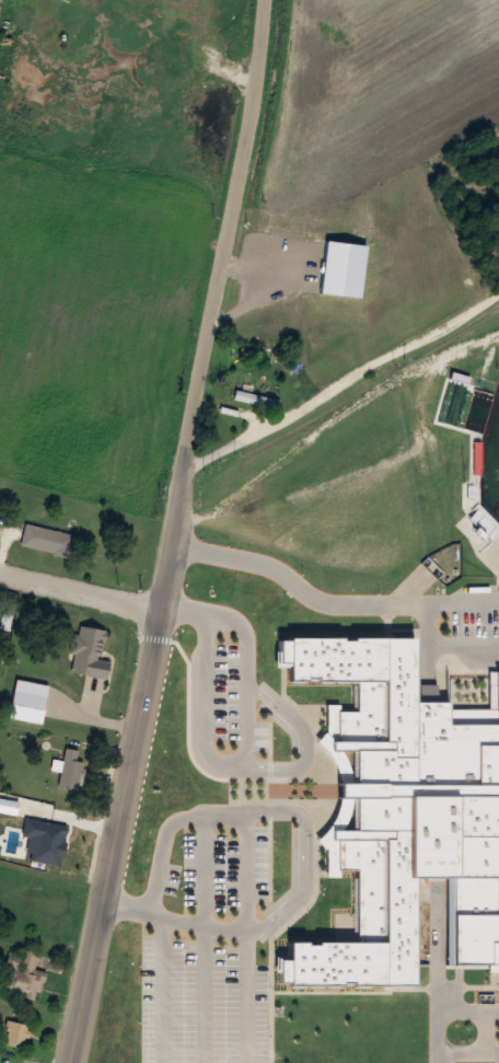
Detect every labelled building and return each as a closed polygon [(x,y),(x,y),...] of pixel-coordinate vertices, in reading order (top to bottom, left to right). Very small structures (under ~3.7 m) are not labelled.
[(255,374),(236,368),(227,399),(272,412),(276,397),(250,389),(255,374)] [(21,543),(69,556),(74,536),(26,523),(21,543)] [(10,629),(14,605),(4,603),(0,622),(0,628),(10,629)] [(69,613),(86,616),(84,633),(116,638),(112,662),(76,656),(78,645),(71,644),(73,629),(67,628),(69,613)] [(491,683),(498,683),(498,978),(486,978),(486,972),(442,972),(442,893),(410,892),(409,995),(285,994),(285,992),(274,991),(274,968),(282,968),(282,948),(352,949),(353,876),(337,875),(336,883),(324,883),(324,855),(321,856),(312,846),(326,833),(335,816),(336,784),(314,749),(322,739),(324,740),(324,709),(337,709),(337,718),(353,718),(353,689),(285,689),(285,670),(275,670),(275,650),(285,650),(285,646),(409,647),(409,707),(444,707),(444,714),(490,714),(491,683)] [(65,748),(78,750),(76,760),(82,761),(77,788),(58,785),(65,748)] [(30,824),(40,825),(43,812),(56,814),(54,828),(70,831),(66,857),(53,855),(55,843),(27,837),(30,824)] [(11,954),(20,956),(22,948),(38,952),(34,968),(45,970),(40,990),(35,989),(33,998),(23,996),(24,992),(2,987),(8,967),(11,954)] [(7,1019),(30,1025),(24,1047),(1,1041),(7,1019)]
